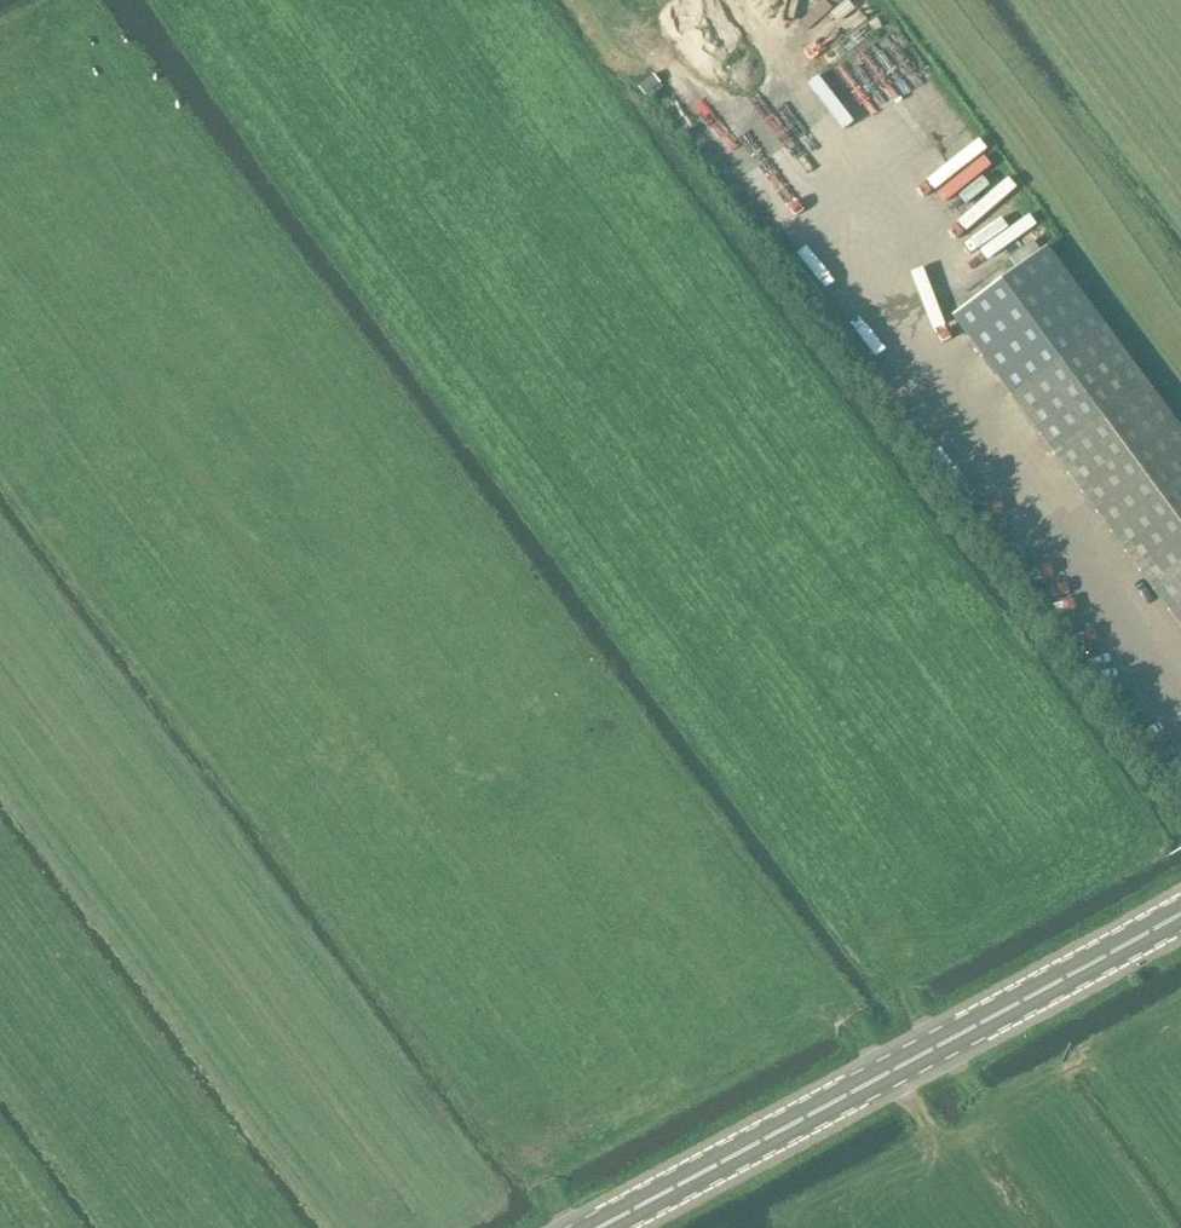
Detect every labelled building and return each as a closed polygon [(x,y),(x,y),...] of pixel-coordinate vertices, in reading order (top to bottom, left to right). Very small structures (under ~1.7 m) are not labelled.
[(1180,629),(1180,433),(1046,248),(952,317),(1180,629)]
